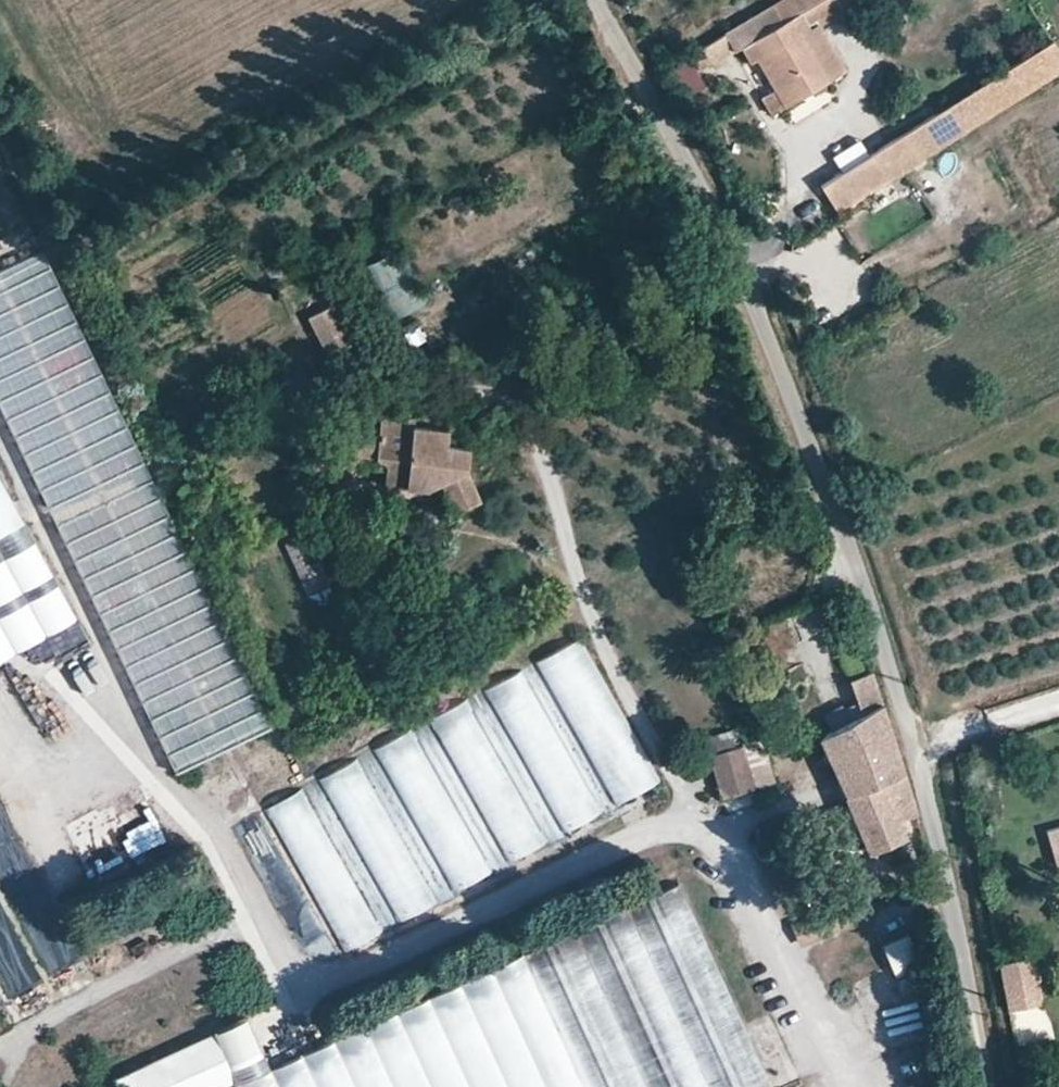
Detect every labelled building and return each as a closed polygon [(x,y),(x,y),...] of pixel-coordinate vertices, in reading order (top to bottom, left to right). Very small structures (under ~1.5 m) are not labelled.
[(777,34),(805,17),(795,0),(790,0),(766,14),(777,34)] [(849,76),(823,31),(846,16),(836,0),(795,0),(805,17),(815,37),(807,42),(833,87),(849,76)] [(793,111),(833,87),(807,42),(815,37),(805,17),(777,34),(766,14),(712,52),(722,69),(747,54),(756,68),(765,63),(793,111)] [(709,78),(722,69),(712,52),(698,61),(709,78)] [(829,193),(844,218),(1058,86),(1058,52),(829,193)] [(686,113),(712,95),(688,59),(662,77),(686,113)] [(605,166),(613,177),(628,166),(620,155),(605,166)] [(382,287),(410,274),(399,251),(372,264),(382,287)] [(411,277),(383,296),(398,318),(426,299),(411,277)] [(333,372),(360,360),(336,306),(309,318),(333,372)] [(438,489),(453,519),(479,504),(465,479),(468,457),(446,452),(448,437),(418,432),(419,426),(386,421),(382,438),(366,435),(364,449),(361,468),(368,470),(370,461),(391,465),(388,491),(427,498),(430,490),(438,489)] [(81,619),(0,471),(0,662),(81,619)] [(532,668),(610,809),(653,786),(575,644),(532,668)] [(481,694),(563,840),(599,817),(520,673),(481,694)] [(815,742),(866,857),(904,840),(898,821),(916,812),(873,685),(850,693),(859,721),(849,726),(815,742)] [(426,725),(505,866),(541,846),(463,705),(426,725)] [(859,721),(854,707),(842,714),(849,726),(859,721)] [(369,754),(452,897),(489,876),(406,733),(369,754)] [(703,759),(718,802),(776,783),(761,739),(703,759)] [(318,785),(394,927),(430,908),(352,766),(318,785)] [(260,814),(342,957),(380,936),(299,792),(260,814)] [(579,1086),(768,1086),(678,890),(519,958),(579,1086)] [(814,954),(832,995),(912,960),(894,920),(814,954)] [(519,958),(241,1086),(579,1086),(519,958)]
